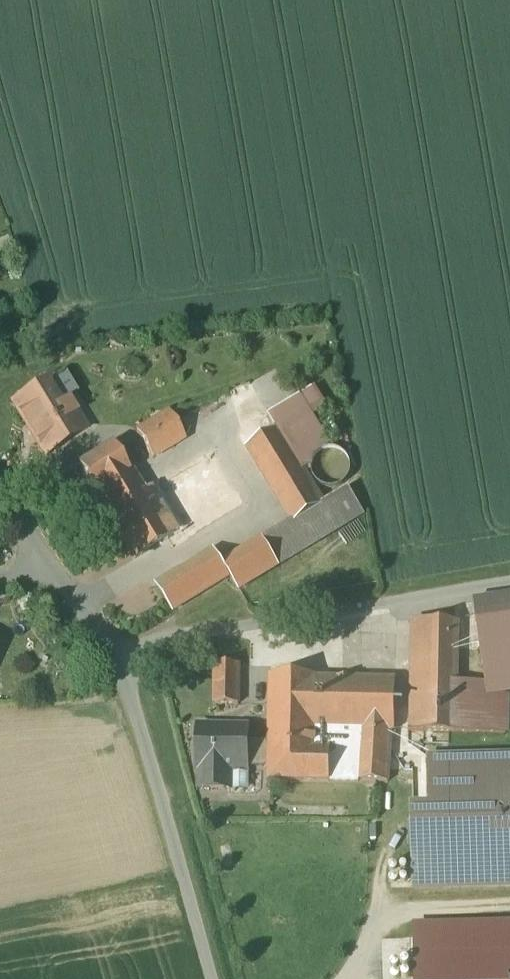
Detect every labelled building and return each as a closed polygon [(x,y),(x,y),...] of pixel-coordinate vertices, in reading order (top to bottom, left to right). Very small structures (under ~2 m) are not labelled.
[(55,377),(13,402),(45,454),(86,430),(55,377)] [(168,412),(136,431),(152,458),(184,439),(168,412)] [(292,522),(222,564),(214,550),(156,585),(172,611),(229,576),(238,590),(364,513),(348,487),(322,503),(277,429),(247,447),(292,522)] [(78,467),(134,559),(172,536),(170,535),(233,497),(207,455),(145,492),(127,461),(123,464),(113,446),(78,467)] [(311,465),(311,470),(312,475),(314,479),(317,483),(321,485),(325,487),(330,488),(335,488),(339,486),(343,484),(347,480),(349,476),(350,471),(350,467),(349,462),(347,458),(344,454),(340,451),(336,449),(331,448),(327,449),(322,450),(318,453),(315,456),(312,461),(311,465)] [(476,601),(486,664),(509,660),(509,596),(476,601)] [(411,621),(409,731),(505,733),(506,683),(456,682),(457,622),(411,621)] [(239,664),(215,664),(215,704),(239,704),(239,664)] [(270,763),(269,780),(358,782),(358,781),(389,782),(390,731),(395,731),(396,679),(316,677),(316,676),(272,675),(270,741),(270,763)] [(270,763),(270,741),(248,741),(248,727),(198,726),(198,770),(200,770),(200,789),(224,789),(224,771),(247,771),(248,763),(270,763)] [(427,754),(429,803),(410,804),(413,891),(509,888),(509,752),(427,754)] [(413,923),(414,978),(509,978),(509,920),(413,923)]
